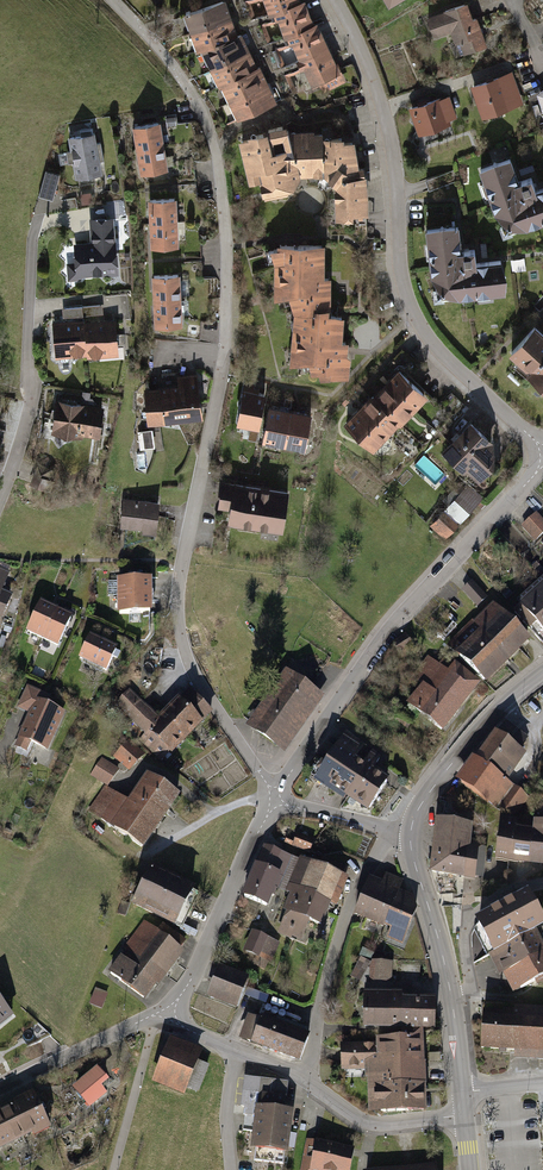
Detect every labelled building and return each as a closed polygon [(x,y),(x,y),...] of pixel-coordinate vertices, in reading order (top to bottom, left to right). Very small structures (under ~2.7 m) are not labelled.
[(183,13),(189,31),(231,18),(225,0),(183,13)] [(270,13),(259,18),(262,26),(279,20),(285,35),(272,41),(275,50),(293,42),(301,59),(281,67),(286,77),(305,68),(313,86),(321,83),(323,90),(343,81),(324,39),(302,3),(300,0),(265,0),(270,13)] [(446,12),(428,18),(433,32),(450,26),(460,55),(485,46),(475,19),(471,20),(466,4),(445,11),(446,12)] [(231,18),(189,31),(195,48),(200,47),(237,34),(231,18)] [(241,33),(200,47),(210,68),(249,49),(241,33)] [(249,49),(210,68),(217,83),(219,83),(259,64),(249,49)] [(259,64),(219,83),(229,102),(268,82),(259,64)] [(510,74),(476,86),(486,114),(520,102),(510,74)] [(268,82),(229,102),(237,119),(278,100),(268,82)] [(439,99),(412,108),(419,131),(447,121),(439,99)] [(160,120),(131,125),(135,148),(164,144),(160,120)] [(294,129),(238,140),(248,183),(259,180),(264,199),(290,194),(301,176),(329,176),(336,219),(368,214),(356,139),(294,129)] [(80,140),(83,185),(109,183),(105,138),(80,140)] [(164,144),(135,148),(140,172),(168,168),(164,144)] [(510,159),(481,169),(496,213),(498,212),(503,225),(507,224),(510,225),(512,229),(525,225),(526,227),(542,221),(542,188),(536,191),(531,178),(518,182),(510,159)] [(520,169),(521,174),(534,170),(532,165),(520,169)] [(40,197),(54,201),(62,176),(47,172),(40,197)] [(176,196),(146,197),(148,223),(177,221),(176,196)] [(76,269),(77,283),(90,282),(89,277),(128,274),(123,213),(97,215),(100,247),(82,248),(83,268),(76,269)] [(177,221),(148,223),(149,246),(179,245),(177,221)] [(459,248),(456,224),(427,226),(432,274),(459,295),(504,289),(501,261),(474,264),(459,248)] [(274,263),(274,298),(288,296),(294,312),(289,365),(350,377),(347,340),(343,338),(346,316),(331,310),(324,243),(277,241),(270,251),(274,263)] [(180,274),(151,275),(152,299),(181,296),(180,274)] [(181,296),(152,299),(154,328),(184,325),(181,296)] [(55,321),(58,357),(89,354),(85,323),(55,321)] [(114,321),(85,323),(89,354),(90,361),(120,357),(114,321)] [(512,352),(531,370),(529,373),(542,386),(542,335),(535,327),(512,352)] [(399,370),(384,385),(415,412),(429,397),(399,370)] [(145,390),(148,422),(203,416),(197,373),(178,375),(180,386),(145,390)] [(415,412),(384,385),(372,397),(399,424),(401,426),(415,412)] [(265,393),(243,388),(235,425),(258,427),(265,393)] [(399,424),(372,397),(357,411),(386,440),(399,424)] [(64,401),(60,434),(109,441),(113,407),(64,401)] [(269,405),(262,440),(283,446),(291,410),(269,405)] [(312,413),(291,410),(283,446),(305,450),(312,413)] [(386,440),(357,411),(345,425),(374,452),(386,440)] [(473,423),(445,452),(463,469),(469,462),(485,478),(495,467),(493,442),(473,423)] [(162,428),(140,429),(141,449),(163,448),(162,428)] [(288,492),(222,482),(218,505),(228,508),(225,521),(283,530),(288,492)] [(159,502),(124,497),(121,528),(156,532),(159,502)] [(522,527),(536,542),(542,535),(542,521),(536,514),(522,527)] [(12,595),(2,591),(9,573),(0,569),(0,623),(12,595)] [(152,580),(121,580),(121,594),(152,595),(152,580)] [(487,598),(472,581),(462,591),(477,608),(487,598)] [(519,607),(542,631),(542,585),(519,607)] [(152,595),(121,594),(120,612),(152,612),(152,595)] [(496,600),(451,645),(488,682),(533,637),(496,600)] [(42,603),(29,634),(45,640),(60,610),(42,603)] [(73,616),(60,610),(45,640),(61,648),(73,616)] [(414,639),(406,633),(398,644),(406,650),(414,639)] [(91,635),(80,660),(107,671),(116,649),(91,635)] [(421,686),(408,704),(442,730),(480,680),(455,662),(447,673),(428,659),(413,679),(421,686)] [(291,669),(251,727),(288,752),(328,694),(291,669)] [(49,738),(64,704),(46,696),(50,688),(27,678),(16,702),(26,707),(11,740),(24,746),(29,734),(39,739),(34,750),(47,755),(54,740),(49,738)] [(128,686),(110,704),(141,734),(138,737),(163,761),(184,738),(159,718),(128,686)] [(188,690),(159,718),(184,738),(209,711),(188,690)] [(391,718),(408,730),(417,719),(400,707),(391,718)] [(507,783),(526,757),(518,751),(528,739),(507,724),(463,783),(511,819),(527,797),(507,783)] [(347,730),(339,745),(365,762),(344,797),(368,809),(392,771),(377,761),(382,754),(347,730)] [(128,739),(114,753),(130,769),(144,754),(128,739)] [(365,762),(339,745),(315,781),(344,797),(365,762)] [(101,756),(91,772),(108,784),(119,768),(101,756)] [(105,787),(91,811),(147,846),(179,794),(148,774),(130,803),(105,787)] [(517,821),(502,819),(498,859),(514,861),(542,863),(542,823),(535,822),(535,829),(516,827),(517,821)] [(472,826),(439,822),(433,874),(472,879),(473,871),(484,872),(486,851),(469,849),(472,826)] [(317,836),(300,830),(296,844),(312,850),(317,836)] [(290,896),(303,860),(265,844),(245,896),(269,908),(277,891),(290,896)] [(338,903),(348,876),(303,860),(290,896),(278,930),(301,939),(308,921),(323,926),(328,913),(333,901),(338,903)] [(149,862),(129,900),(176,925),(196,888),(149,862)] [(372,881),(358,916),(385,927),(399,892),(402,884),(388,878),(385,886),(372,881)] [(412,897),(399,892),(385,927),(391,932),(388,939),(403,946),(416,911),(412,897)] [(496,955),(500,952),(536,933),(542,929),(542,913),(532,893),(478,923),(496,955)] [(126,917),(130,905),(122,903),(119,915),(126,917)] [(147,921),(108,972),(134,992),(146,1001),(185,950),(179,946),(184,940),(161,923),(157,929),(147,921)] [(281,943),(254,932),(246,952),(260,957),(258,963),(268,967),(270,961),(273,963),(281,943)] [(536,933),(500,952),(506,963),(516,980),(521,989),(542,977),(542,946),(536,933)] [(370,962),(359,958),(350,977),(359,983),(370,962)] [(392,962),(371,962),(370,983),(392,983),(392,962)] [(222,963),(210,996),(239,1006),(247,984),(251,974),(222,963)] [(110,992),(96,988),(91,1004),(104,1009),(110,992)] [(247,997),(267,1004),(270,996),(250,989),(247,997)] [(401,995),(366,995),(366,1028),(400,1028),(401,1001),(401,995)] [(401,1001),(400,1028),(434,1028),(434,1001),(401,1001)] [(0,1002),(0,1027),(12,1018),(0,1002)] [(312,1033),(250,1010),(240,1036),(302,1058),(312,1033)] [(484,1016),(482,1057),(542,1060),(542,1012),(512,1011),(512,1017),(484,1016)] [(380,1040),(380,1045),(381,1079),(391,1078),(391,1086),(425,1085),(423,1033),(404,1034),(404,1039),(380,1040)] [(171,1038),(153,1082),(185,1094),(187,1089),(199,1094),(211,1065),(199,1061),(203,1050),(171,1038)] [(367,1072),(368,1114),(425,1112),(425,1085),(391,1086),(391,1078),(381,1079),(380,1045),(342,1045),(343,1073),(367,1072)] [(94,1066),(72,1086),(90,1105),(104,1092),(97,1085),(105,1077),(94,1066)] [(246,1106),(243,1130),(258,1132),(261,1107),(284,1110),(287,1083),(266,1081),(245,1078),(242,1106),(246,1106)] [(48,1127),(33,1095),(24,1099),(26,1103),(0,1115),(0,1150),(48,1127)] [(261,1107),(258,1132),(254,1160),(283,1164),(289,1110),(284,1110),(261,1107)] [(353,1148),(308,1140),(302,1169),(348,1169),(353,1148)]
